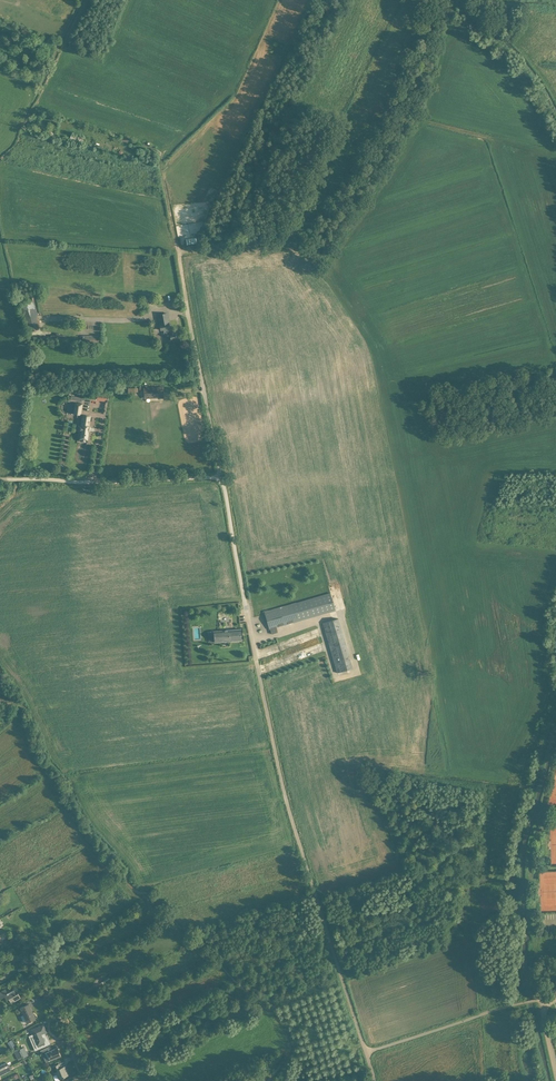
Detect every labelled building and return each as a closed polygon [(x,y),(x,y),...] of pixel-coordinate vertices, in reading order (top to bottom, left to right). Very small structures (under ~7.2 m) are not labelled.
[(20,309),(20,311),(23,311),(30,332),(39,329),(36,318),(35,318),(37,314),(33,298),(30,299),(31,301),(21,304),(21,306),(22,307),(21,307),(21,308),(20,309)] [(167,313),(162,314),(158,315),(161,330),(164,329),(165,334),(167,334),(168,337),(171,336),(171,340),(180,339),(179,331),(170,333),(170,328),(167,313)] [(163,396),(162,386),(157,386),(144,387),(144,397),(157,397),(163,396)] [(77,430),(80,431),(79,441),(88,442),(89,432),(89,431),(91,416),(82,414),(82,415),(81,415),(83,403),(75,402),(73,414),(78,415),(77,417),(81,418),(80,426),(78,425),(77,430)] [(276,627),(336,610),(331,593),(264,612),(269,629),(270,629),(272,634),(278,632),(276,627)] [(352,668),(338,618),(322,623),(337,673),(352,668)] [(241,629),(213,631),(214,632),(208,632),(209,636),(214,635),(214,642),(241,640),(241,629)] [(20,997),(18,993),(16,994),(14,989),(8,993),(6,989),(0,992),(0,997),(1,998),(5,996),(7,999),(9,998),(11,1003),(15,1000),(20,997)] [(29,1004),(24,1006),(20,1007),(27,1023),(35,1019),(34,1019),(34,1018),(36,1017),(37,1017),(37,1016),(37,1015),(34,1013),(34,1012),(33,1012),(32,1013),(31,1012),(32,1011),(32,1010),(29,1004)] [(35,1039),(31,1041),(35,1051),(44,1047),(41,1041),(48,1038),(47,1034),(45,1035),(44,1033),(46,1032),(43,1025),(31,1030),(35,1039)] [(8,1042),(11,1049),(16,1047),(12,1039),(8,1042)] [(21,1050),(20,1051),(22,1056),(23,1056),(24,1057),(28,1055),(24,1047),(20,1049),(21,1050)] [(46,1056),(48,1062),(61,1056),(57,1047),(48,1051),(46,1047),(40,1050),(42,1054),(47,1052),(48,1055),(46,1056)] [(8,1066),(6,1062),(0,1066),(0,1070),(8,1066)] [(57,1074),(59,1079),(69,1074),(65,1066),(60,1068),(59,1063),(51,1067),(54,1075),(57,1074)] [(105,1073),(105,1074),(104,1074),(103,1074),(102,1074),(102,1075),(101,1075),(101,1076),(101,1077),(101,1078),(101,1079),(102,1079),(101,1080),(120,1080),(105,1073)]
